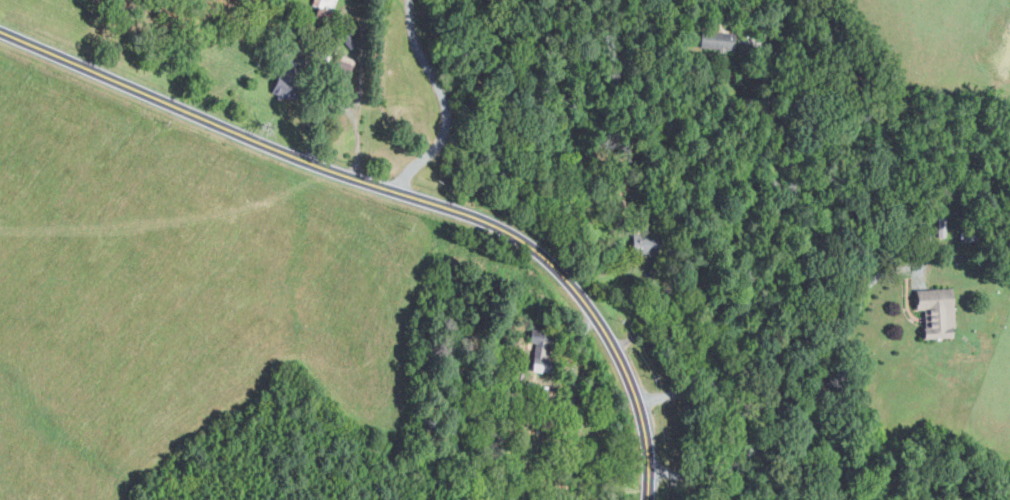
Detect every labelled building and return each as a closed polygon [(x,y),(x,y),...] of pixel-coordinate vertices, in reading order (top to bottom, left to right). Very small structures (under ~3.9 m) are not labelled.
[(933,309),(934,321),(946,320),(945,298),(941,298),(940,289),(925,290),(926,298),(919,299),(920,310),(933,309)]
